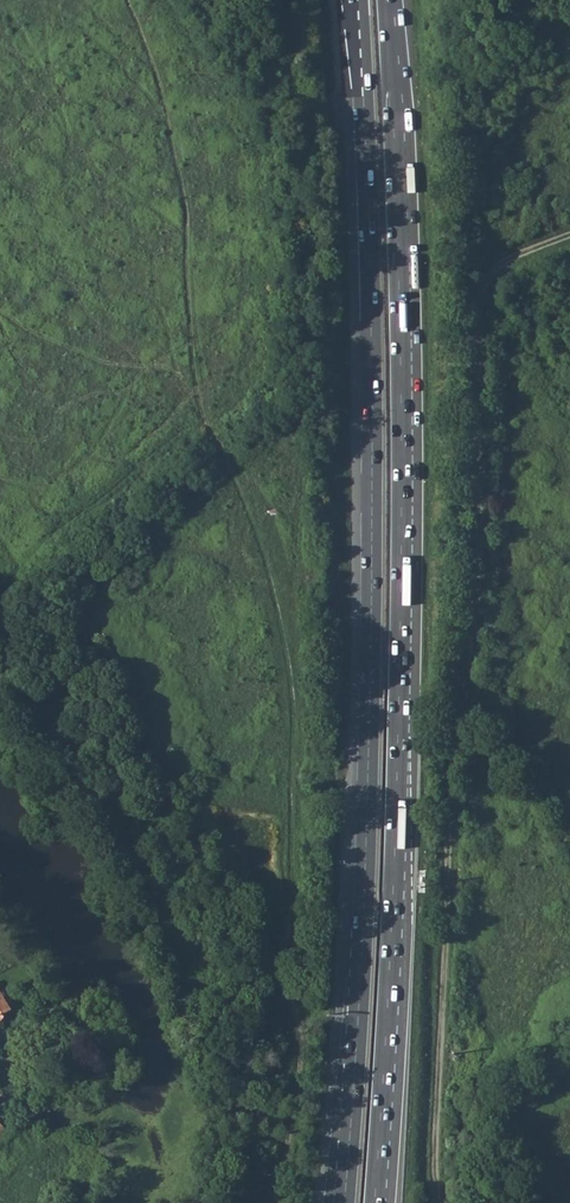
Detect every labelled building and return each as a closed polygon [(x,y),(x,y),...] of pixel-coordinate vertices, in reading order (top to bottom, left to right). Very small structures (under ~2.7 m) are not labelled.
[(1,1021),(3,1019),(5,1017),(4,1015),(11,1011),(0,991),(0,1021),(1,1021)] [(97,1076),(102,1079),(107,1067),(102,1065),(97,1076)] [(21,1076),(30,1092),(44,1084),(36,1069),(21,1076)] [(11,1134),(0,1121),(0,1142),(11,1134)]
